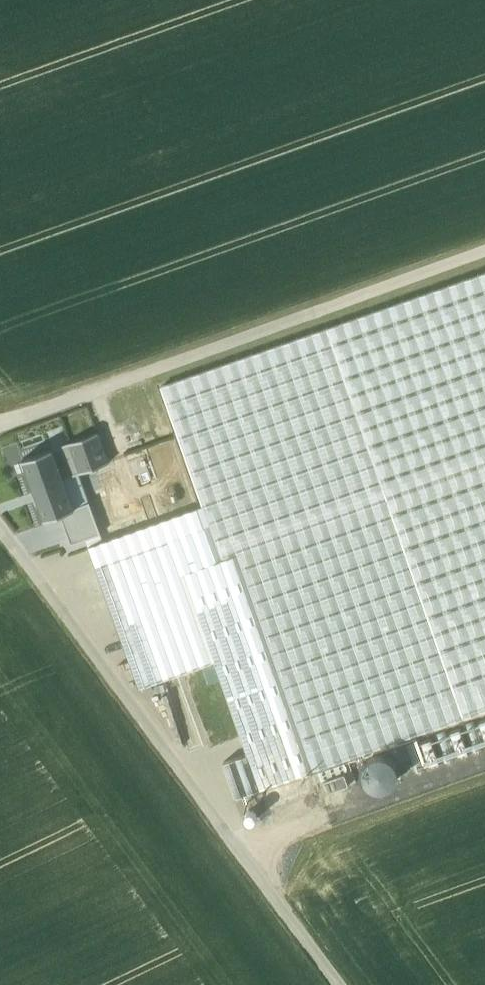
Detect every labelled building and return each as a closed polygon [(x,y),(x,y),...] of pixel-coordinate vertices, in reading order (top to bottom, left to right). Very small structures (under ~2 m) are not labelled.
[(88,548),(139,687),(214,660),(247,752),(225,762),(235,795),(484,709),(484,272),(158,386),(202,506),(88,548)] [(69,446),(78,470),(80,473),(110,462),(98,431),(68,443),(69,446)] [(23,455),(44,451),(42,438),(21,442),(23,455)] [(69,446),(54,452),(63,476),(78,470),(69,446)] [(53,449),(23,460),(45,520),(60,514),(76,508),(63,476),(54,452),(53,449)] [(76,508),(60,514),(71,544),(102,533),(91,503),(76,508)] [(484,740),(484,722),(440,739),(435,727),(416,734),(427,762),(484,740)] [(402,757),(370,756),(370,785),(401,785),(402,757)] [(258,812),(317,792),(311,776),(252,796),(258,812)]
